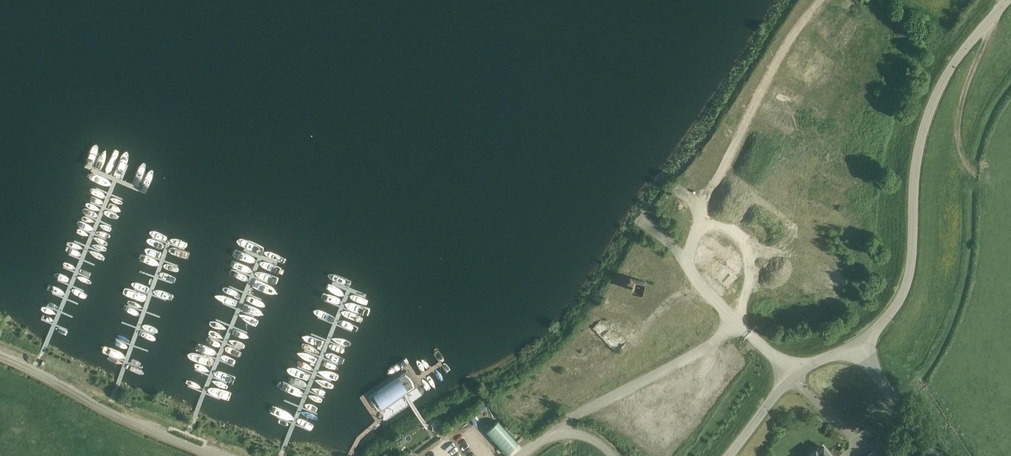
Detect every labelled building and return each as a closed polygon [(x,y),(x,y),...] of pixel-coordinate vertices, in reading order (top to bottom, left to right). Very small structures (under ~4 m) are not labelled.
[(731,290),(741,276),(714,258),(704,271),(731,290)] [(406,394),(418,386),(408,371),(368,397),(379,413),(404,396),(406,394)] [(498,421),(486,431),(507,454),(519,443),(498,421)] [(810,455),(831,455),(824,447),(818,452),(816,449),(809,455),(810,455)]
